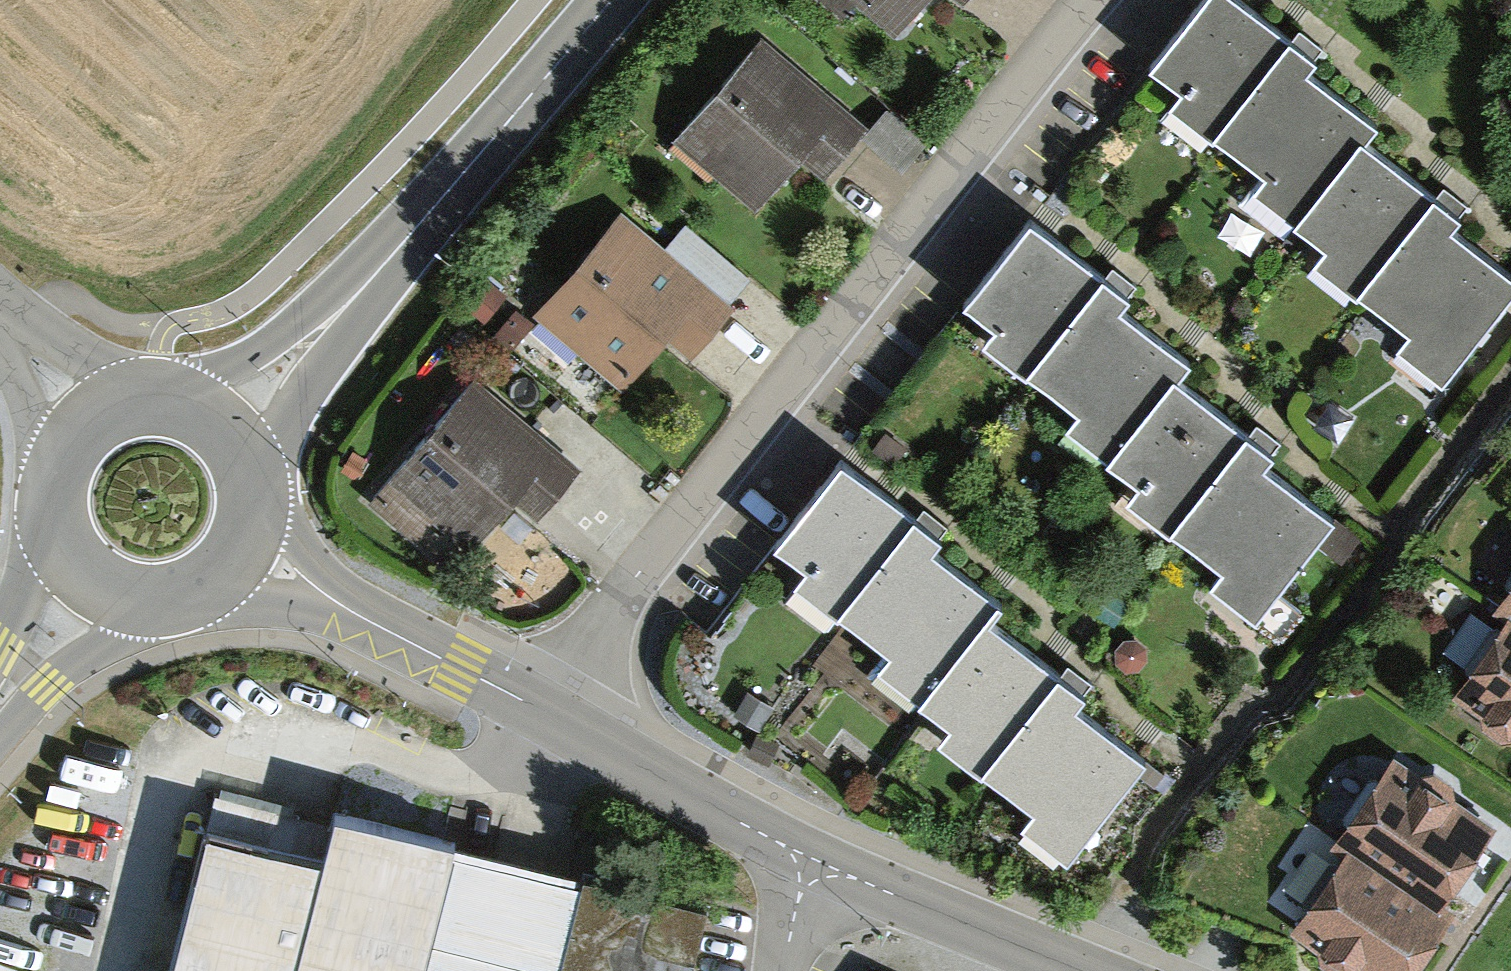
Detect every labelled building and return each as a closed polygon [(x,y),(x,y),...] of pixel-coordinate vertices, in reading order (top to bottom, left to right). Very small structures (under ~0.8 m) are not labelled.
[(853,25),(863,13),(897,42),(932,0),(823,0),(853,25)] [(1230,0),(1207,0),(1148,74),(1179,98),(1171,107),(1211,139),(1286,45),(1230,0)] [(869,129),(763,38),(676,139),(760,211),(804,160),(826,179),(869,129)] [(1312,64),(1286,45),(1211,139),(1262,179),(1252,191),(1295,225),(1361,144),(1372,129),(1303,75),(1312,64)] [(868,141),(907,162),(922,134),(884,113),(868,141)] [(1431,199),(1361,144),(1295,225),(1330,253),(1316,270),(1352,299),(1431,199)] [(1431,199),(1352,299),(1409,344),(1399,357),(1438,388),(1510,296),(1510,280),(1449,231),(1458,221),(1431,199)] [(665,251),(622,215),(533,319),(623,394),(665,345),(687,363),(733,308),(729,305),(665,251)] [(686,226),(665,251),(729,305),(749,281),(686,226)] [(1099,284),(1028,228),(960,313),(991,337),(983,347),(1023,379),(1099,284)] [(1124,304),(1099,284),(1023,379),(1074,418),(1064,431),(1108,465),(1173,383),(1184,369),(1116,314),(1124,304)] [(580,468),(474,378),(367,505),(416,546),(431,527),(467,558),(511,507),(532,525),(580,468)] [(1243,439),(1173,383),(1108,465),(1142,492),(1128,510),(1164,538),(1243,439)] [(1270,460),(1243,439),(1164,538),(1222,584),(1211,597),(1250,628),(1331,526),(1261,471),(1270,460)] [(907,522),(837,466),(769,551),(800,575),(792,585),(832,616),(907,522)] [(932,542),(907,522),(832,616),(882,656),(873,668),(916,703),(981,621),(993,606),(924,552),(932,542)] [(1497,598),(1507,606),(1510,608),(1510,576),(1497,598)] [(1507,606),(1455,690),(1482,707),(1484,722),(1504,735),(1510,734),(1510,608),(1507,606)] [(1052,677),(981,621),(916,703),(951,730),(937,747),(973,776),(1052,677)] [(1079,698),(1052,677),(973,776),(1030,821),(1020,834),(1059,865),(1140,764),(1070,709),(1079,698)] [(1497,819),(1394,748),(1333,838),(1343,844),(1435,908),(1497,819)] [(707,913),(334,814),(321,863),(208,833),(171,970),(692,970),(707,913)] [(1343,844),(1291,922),(1318,941),(1319,955),(1338,967),(1353,964),(1363,970),(1407,970),(1446,915),(1435,908),(1343,844)]
